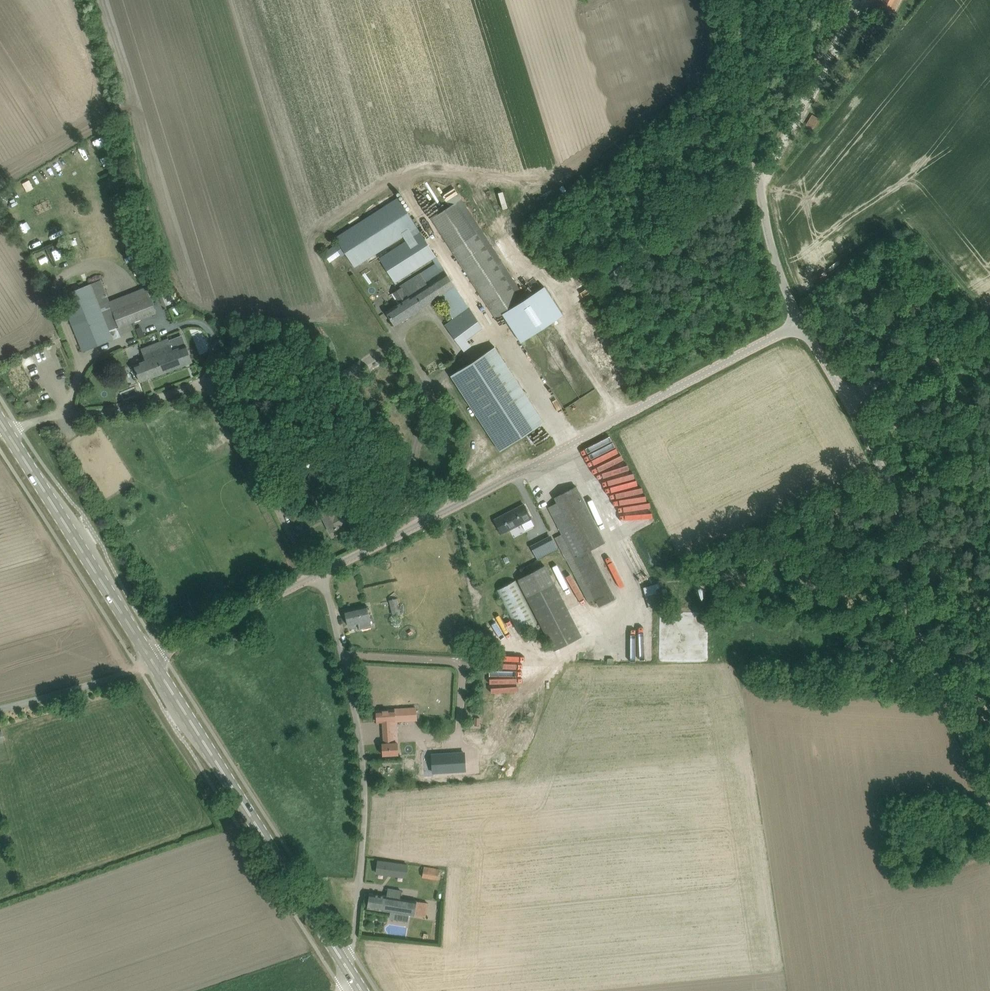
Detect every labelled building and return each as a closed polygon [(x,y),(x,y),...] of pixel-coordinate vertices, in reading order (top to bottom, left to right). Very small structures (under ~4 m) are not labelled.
[(900,0),(876,0),(873,7),(892,16),(900,0)] [(860,31),(864,23),(858,20),(854,27),(860,31)] [(496,193),(489,195),(493,209),(501,206),(496,193)] [(487,195),(483,197),(488,213),(493,211),(487,195)] [(378,258),(380,260),(395,283),(432,259),(435,265),(400,287),(401,288),(393,293),(399,304),(387,312),(395,325),(438,298),(452,317),(452,318),(453,318),(453,319),(445,325),(459,345),(459,344),(482,327),(455,287),(439,262),(436,257),(398,197),(335,237),(339,242),(324,253),(330,261),(339,254),(341,257),(346,254),(354,267),(366,260),(368,263),(378,256),(376,253),(411,231),(414,235),(378,258)] [(496,318),(502,315),(520,342),(562,315),(517,245),(499,257),(461,199),(431,218),(496,318)] [(63,248),(55,253),(59,261),(68,256),(63,248)] [(61,296),(80,342),(84,351),(121,336),(120,334),(133,328),(130,322),(156,311),(146,286),(110,301),(101,280),(61,296)] [(157,283),(152,285),(155,293),(160,291),(162,291),(158,283),(157,283)] [(141,349),(145,360),(134,365),(140,381),(192,361),(186,345),(173,350),(169,339),(141,349)] [(495,347),(451,375),(500,451),(544,422),(495,347)] [(596,465),(598,470),(624,459),(622,454),(596,465)] [(595,598),(574,558),(589,550),(604,542),(576,486),(555,497),(557,502),(548,507),(563,535),(556,539),(588,602),(595,598)] [(495,519),(502,534),(509,530),(531,518),(524,504),(495,519)] [(336,513),(333,507),(321,513),(326,522),(325,522),(330,532),(357,518),(351,505),(336,513)] [(515,527),(518,533),(525,530),(522,524),(515,527)] [(540,545),(535,547),(539,555),(544,553),(540,545)] [(582,636),(555,582),(546,565),(518,579),(527,596),(555,650),(582,636)] [(400,614),(399,608),(397,598),(389,600),(393,616),(400,614)] [(344,610),(345,615),(348,625),(358,623),(359,629),(372,626),(367,605),(344,610)] [(234,640),(252,630),(249,624),(231,635),(234,640)] [(493,677),(520,678),(521,669),(526,669),(526,658),(501,657),(501,663),(493,663),(493,677)] [(417,720),(416,708),(376,710),(377,722),(383,722),(384,743),(382,743),(383,755),(398,754),(396,721),(417,720)] [(457,769),(456,751),(424,753),(425,771),(457,769)] [(378,859),(376,873),(407,877),(409,863),(378,859)] [(424,866),(424,867),(422,877),(438,880),(440,869),(424,866)] [(428,903),(416,901),(401,898),(402,891),(388,888),(387,896),(370,893),(367,907),(426,917),(428,903)]
